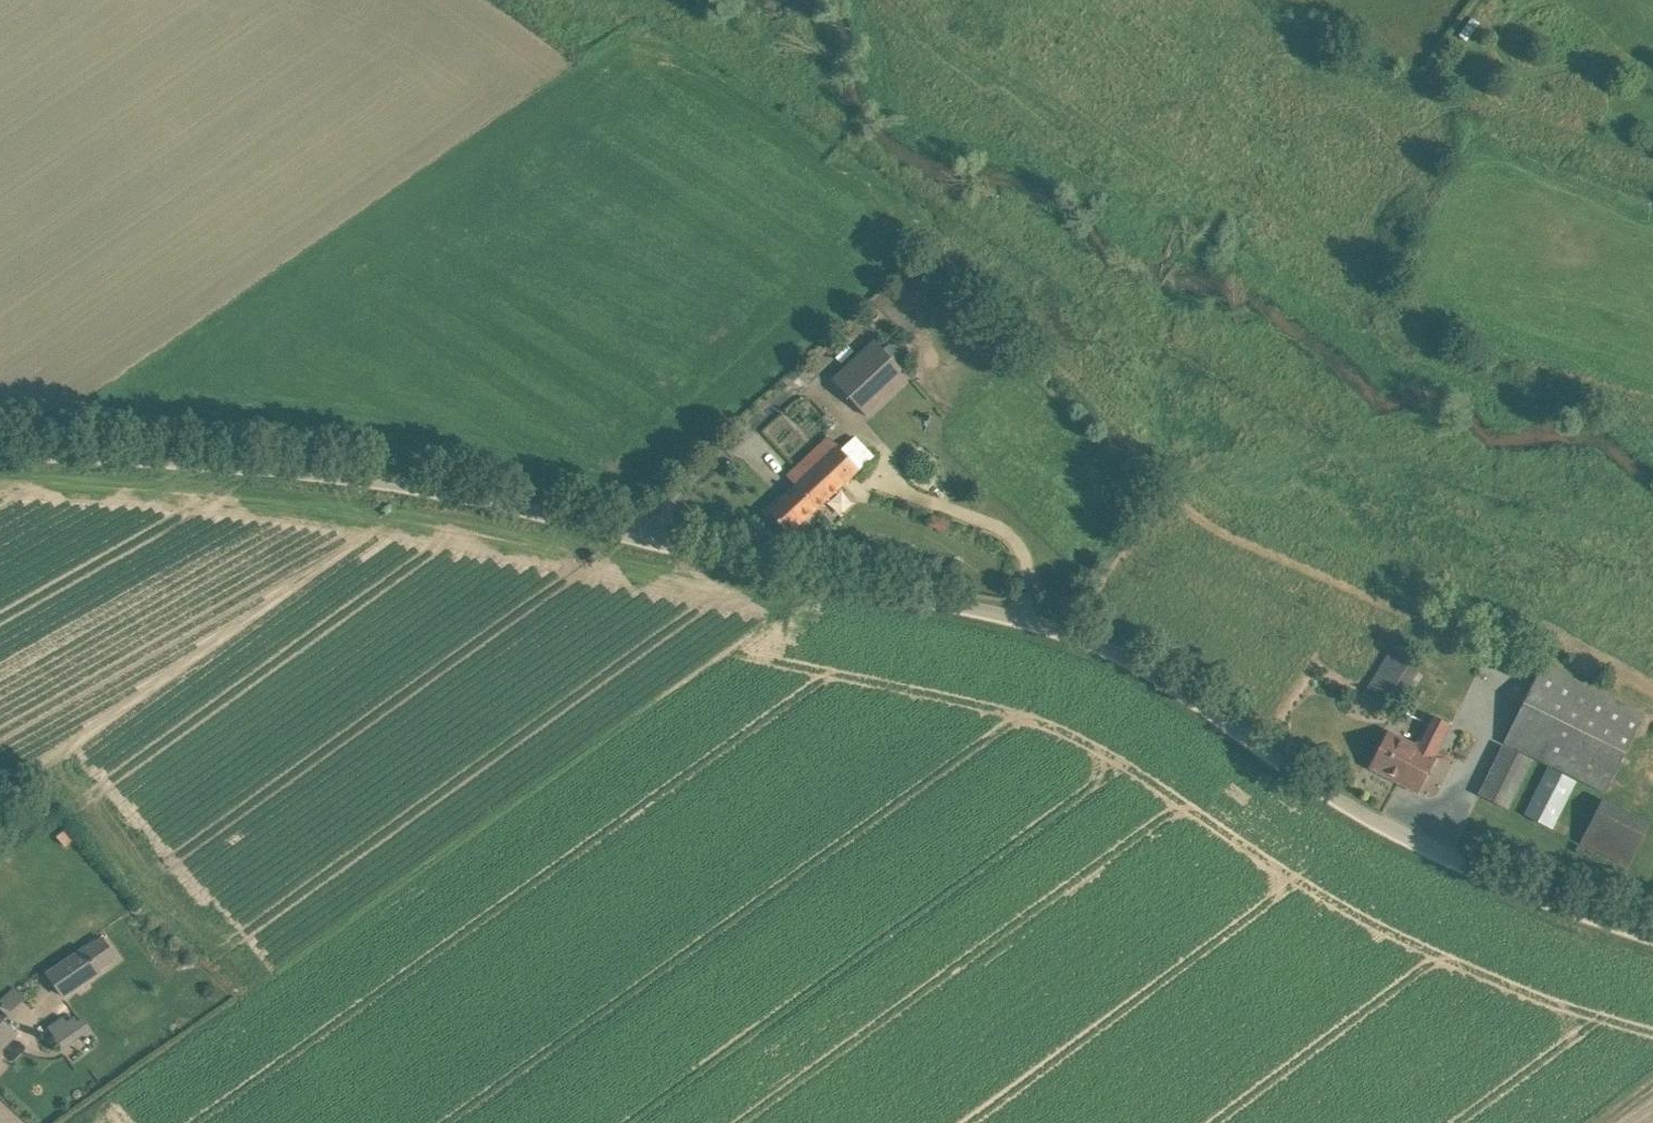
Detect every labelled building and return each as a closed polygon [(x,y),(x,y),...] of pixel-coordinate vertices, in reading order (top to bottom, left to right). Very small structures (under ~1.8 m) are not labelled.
[(864,414),(908,375),(875,339),(832,378),(864,414)] [(860,469),(829,436),(788,475),(794,483),(768,511),(790,534),(860,469)] [(1363,693),(1391,710),(1420,663),(1391,646),(1363,693)] [(1543,663),(1504,742),(1605,792),(1644,712),(1543,663)] [(1415,745),(1388,731),(1369,766),(1418,792),(1437,757),(1433,755),(1449,724),(1431,714),(1415,745)] [(1507,809),(1517,789),(1532,759),(1504,745),(1489,775),(1479,795),(1507,809)] [(1552,828),(1562,809),(1576,780),(1549,766),(1525,814),(1552,828)] [(1578,843),(1626,864),(1646,818),(1597,797),(1578,843)] [(57,836),(66,847),(74,840),(66,829),(57,836)] [(83,946),(44,972),(62,998),(100,972),(83,946)] [(17,1006),(26,995),(13,985),(4,997),(17,1006)] [(17,1034),(0,1017),(0,1051),(17,1034)] [(79,1021),(56,1037),(64,1048),(87,1032),(79,1021)]
